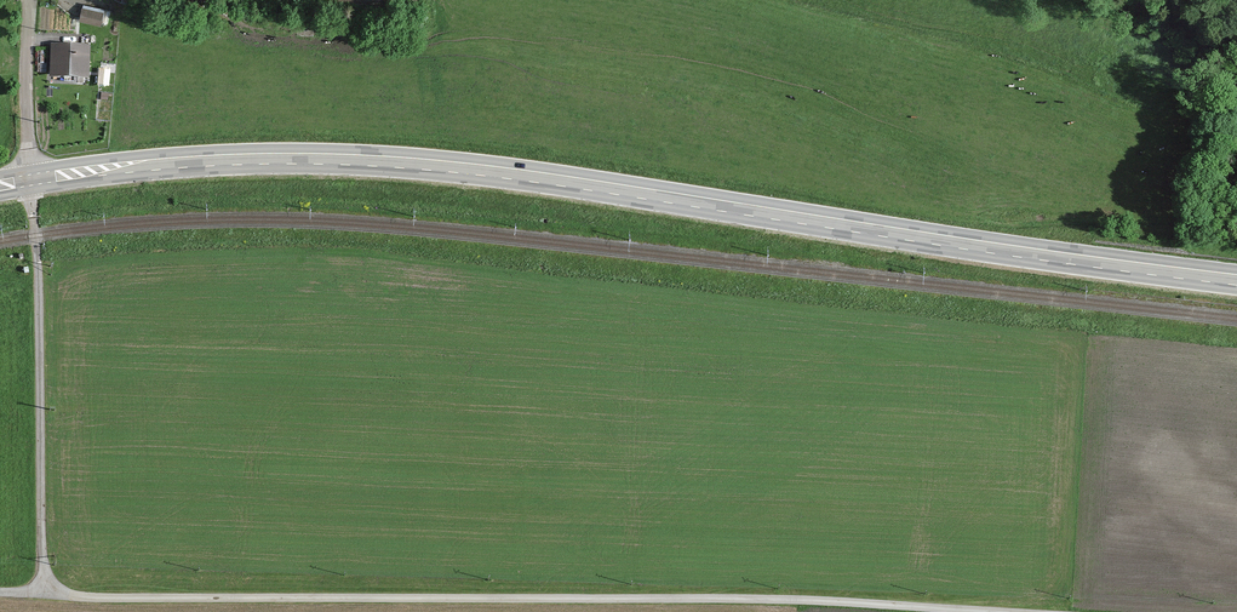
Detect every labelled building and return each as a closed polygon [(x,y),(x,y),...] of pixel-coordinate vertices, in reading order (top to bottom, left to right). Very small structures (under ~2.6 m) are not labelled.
[(85,3),(81,18),(105,24),(109,9),(85,3)] [(53,46),(52,76),(88,77),(89,48),(53,46)]
